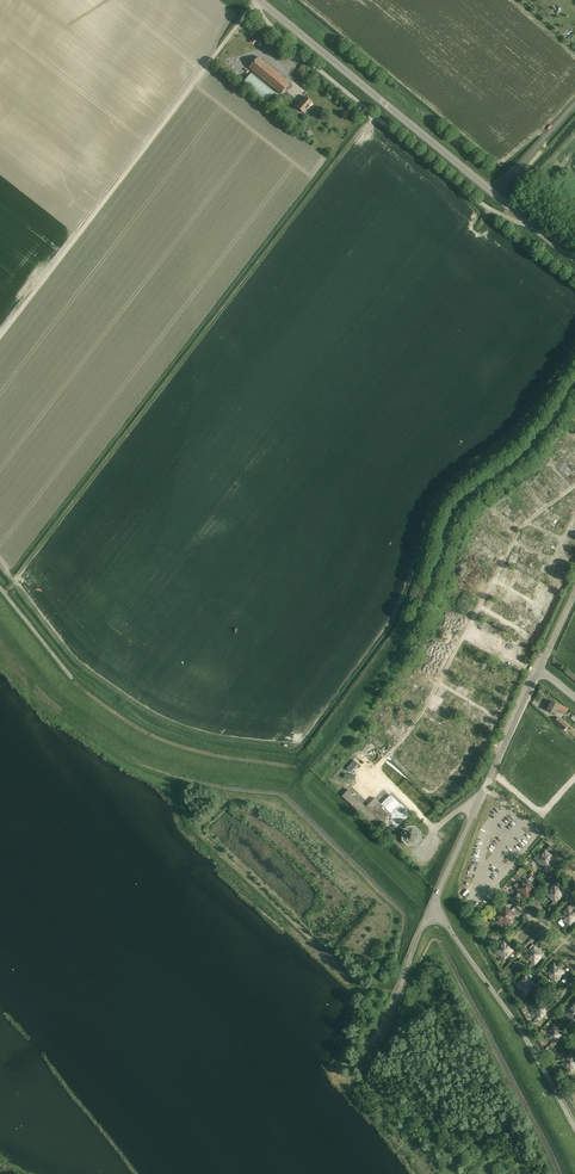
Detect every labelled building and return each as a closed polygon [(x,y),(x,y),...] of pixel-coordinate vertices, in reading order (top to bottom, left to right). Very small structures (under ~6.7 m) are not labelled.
[(281,94),(286,89),(288,90),(292,86),(289,84),(290,83),(258,57),(249,68),(281,94)] [(251,74),(242,85),(265,103),(274,92),(251,74)] [(304,113),(309,107),(313,103),(305,96),(303,100),(301,99),(299,101),(298,102),(300,104),(297,107),(304,113)] [(562,451),(571,442),(568,439),(559,449),(562,451)] [(565,462),(558,468),(566,476),(572,470),(565,462)] [(548,487),(544,489),(550,498),(554,496),(548,487)] [(503,504),(506,509),(515,504),(513,499),(503,504)] [(530,507),(533,511),(536,509),(535,507),(542,502),(540,500),(530,507)] [(567,500),(560,514),(570,519),(574,509),(569,506),(571,502),(567,500)] [(521,519),(526,511),(523,509),(518,518),(521,519)] [(542,517),(546,521),(555,513),(552,509),(542,517)] [(539,541),(541,537),(532,532),(528,540),(532,542),(535,543),(537,539),(539,541)] [(532,564),(537,553),(534,551),(528,562),(532,564)] [(548,563),(547,568),(545,572),(552,575),(555,565),(548,563)] [(556,579),(567,582),(570,572),(564,570),(565,566),(560,565),(556,579)] [(514,566),(509,575),(514,578),(519,569),(514,566)] [(529,582),(533,576),(525,570),(520,577),(529,582)] [(540,578),(534,591),(538,593),(544,580),(540,578)] [(552,599),(560,604),(567,591),(559,586),(552,599)] [(449,588),(445,597),(455,601),(456,597),(451,595),(453,590),(449,588)] [(546,615),(550,608),(545,605),(541,612),(546,615)] [(518,620),(524,622),(528,613),(521,610),(518,620)] [(494,628),(495,622),(482,618),(480,624),(494,628)] [(513,636),(513,635),(510,632),(505,639),(514,645),(518,639),(513,636)] [(478,639),(480,636),(474,633),(471,639),(483,645),(484,642),(478,639)] [(528,640),(523,648),(526,650),(531,642),(528,640)] [(476,660),(482,663),(485,657),(483,656),(485,653),(481,651),(476,660)] [(526,668),(528,663),(507,654),(505,659),(526,668)] [(497,673),(503,676),(506,670),(504,669),(506,665),(502,664),(497,673)] [(419,674),(423,675),(424,673),(428,675),(431,669),(423,666),(419,674)] [(468,693),(471,696),(475,689),(477,690),(479,686),(468,680),(466,684),(472,687),(468,693)] [(392,706),(400,698),(396,695),(389,703),(392,706)] [(445,705),(448,697),(441,695),(438,702),(445,705)] [(497,704),(502,706),(503,705),(508,708),(510,704),(500,698),(497,704)] [(551,701),(547,710),(556,714),(558,710),(566,713),(568,709),(551,701)] [(409,713),(415,716),(421,708),(414,704),(409,713)] [(496,716),(502,719),(505,713),(499,710),(496,716)] [(457,716),(455,723),(462,725),(464,717),(457,716)] [(554,722),(565,730),(569,725),(559,716),(554,722)] [(416,731),(428,741),(430,737),(428,736),(431,732),(421,725),(416,731)] [(483,736),(488,739),(493,730),(484,725),(481,730),(485,732),(483,736)] [(375,730),(364,741),(368,745),(375,739),(380,743),(384,739),(375,730)] [(480,738),(477,746),(487,750),(490,743),(480,738)] [(406,743),(415,750),(417,746),(409,739),(406,743)] [(443,742),(434,751),(438,755),(447,746),(443,742)] [(451,742),(448,746),(458,754),(461,749),(451,742)] [(418,749),(415,752),(422,759),(425,756),(418,749)] [(409,764),(417,754),(414,752),(406,761),(409,764)] [(427,764),(436,756),(434,753),(425,760),(427,764)] [(477,770),(479,766),(470,761),(468,764),(477,770)] [(418,773),(427,766),(424,763),(416,771),(418,773)] [(336,774),(340,779),(346,774),(341,769),(336,774)] [(437,774),(433,778),(438,783),(441,780),(437,774)] [(451,781),(445,787),(451,793),(450,794),(452,796),(459,789),(451,781)] [(393,831),(406,818),(411,813),(400,803),(400,804),(392,796),(389,796),(381,804),(375,798),(366,807),(349,789),(343,795),(376,829),(384,821),(393,831)] [(564,830),(569,834),(574,827),(574,823),(572,821),(573,820),(571,819),(569,821),(570,823),(564,830)] [(406,834),(406,835),(406,836),(406,837),(406,838),(406,839),(407,839),(407,840),(408,841),(409,841),(409,842),(410,842),(411,842),(412,842),(413,842),(414,842),(415,841),(416,841),(416,840),(417,839),(417,838),(417,837),(418,837),(418,836),(417,835),(417,834),(417,833),(416,833),(416,832),(415,832),(415,831),(414,831),(413,831),(412,830),(411,830),(410,831),(409,831),(408,831),(408,832),(407,832),(407,833),(406,834)] [(536,857),(538,859),(540,861),(546,860),(545,855),(547,853),(545,851),(541,855),(539,853),(536,857)] [(555,859),(547,853),(545,855),(546,860),(551,860),(553,862),(555,859)] [(538,859),(536,861),(544,868),(546,865),(546,860),(540,861),(538,859)] [(544,868),(546,870),(553,862),(551,860),(546,860),(546,865),(544,868)] [(520,879),(518,881),(526,888),(531,883),(526,879),(523,882),(520,879)] [(517,883),(520,886),(517,889),(522,893),(526,888),(518,881),(517,883)] [(557,881),(554,884),(547,892),(550,894),(555,894),(555,888),(557,886),(557,887),(560,883),(557,881)] [(535,888),(531,883),(526,888),(531,892),(535,888)] [(557,886),(555,888),(555,894),(560,893),(562,895),(563,895),(567,899),(569,897),(564,893),(557,887),(557,886)] [(527,898),(531,892),(526,888),(522,893),(527,898)] [(546,894),(553,901),(555,899),(555,894),(550,894),(547,892),(546,894)] [(552,907),(555,903),(562,895),(560,893),(555,894),(555,899),(553,901),(554,901),(550,906),(552,907)] [(572,902),(568,907),(561,915),(563,917),(569,916),(568,911),(570,909),(574,904),(572,902)] [(506,907),(501,912),(506,916),(511,911),(506,907)] [(513,908),(511,911),(506,916),(511,920),(516,915),(512,913),(515,910),(513,908)] [(558,911),(556,913),(559,917),(567,924),(569,921),(569,916),(563,917),(561,915),(558,911)] [(497,923),(499,925),(506,916),(501,912),(497,917),(500,919),(497,923)] [(500,926),(504,923),(507,925),(511,920),(506,916),(499,925),(500,926)] [(507,937),(497,948),(500,950),(502,948),(504,950),(506,948),(504,945),(506,943),(510,939),(508,938),(507,937)] [(538,941),(534,946),(527,953),(530,955),(532,953),(534,955),(536,953),(534,950),(536,948),(540,943),(538,941)] [(516,952),(506,943),(504,945),(506,948),(504,950),(506,952),(509,950),(511,952),(514,954),(516,952)] [(493,949),(502,957),(504,954),(502,952),(504,950),(502,948),(500,950),(497,948),(493,945),(492,946),(493,949)] [(548,958),(543,954),(536,948),(534,950),(536,953),(534,955),(536,957),(539,955),(541,957),(546,961),(548,958)] [(503,961),(505,959),(511,952),(509,950),(506,952),(504,950),(502,952),(504,954),(502,957),(500,959),(503,961)] [(525,956),(532,962),(534,959),(532,957),(534,955),(532,953),(530,955),(527,953),(525,956)] [(531,969),(535,964),(541,957),(539,955),(536,957),(534,955),(532,957),(534,959),(532,962),(528,967),(531,969)] [(556,961),(548,970),(547,971),(550,973),(552,971),(554,973),(557,970),(554,968),(556,966),(558,964),(556,961)] [(569,977),(564,972),(556,966),(554,968),(557,970),(554,973),(557,975),(559,972),(562,975),(562,974),(567,979),(569,977)] [(541,969),(545,973),(552,980),(555,977),(552,975),(554,973),(552,971),(550,973),(547,971),(548,970),(543,967),(541,969)] [(530,971),(526,976),(525,975),(518,982),(521,985),(523,982),(525,985),(527,982),(525,980),(527,978),(528,978),(532,972),(530,971)] [(552,986),(555,982),(562,975),(559,972),(557,975),(554,973),(552,975),(555,977),(552,980),(553,980),(549,984),(552,986)] [(539,988),(528,978),(527,978),(525,980),(527,982),(525,985),(528,987),(530,984),(532,987),(533,987),(537,991),(539,988)] [(513,982),(516,985),(523,992),(526,989),(523,987),(525,985),(523,982),(521,985),(518,982),(518,983),(515,980),(513,982)] [(522,998),(526,994),(532,987),(530,984),(528,987),(525,985),(523,987),(526,989),(523,992),(524,992),(520,996),(522,998)] [(540,1000),(533,1007),(536,1009),(538,1007),(540,1009),(542,1007),(540,1005),(542,1002),(540,1000)] [(554,1012),(549,1009),(542,1002),(540,1005),(542,1007),(540,1009),(542,1011),(545,1009),(547,1011),(552,1015),(554,1012)] [(567,1011),(569,1013),(571,1011),(574,1013),(574,1012),(574,1010),(573,1009),(574,1007),(574,1002),(567,1011)] [(527,1006),(531,1010),(538,1016),(540,1014),(538,1011),(540,1009),(538,1007),(536,1009),(533,1007),(530,1004),(527,1006)] [(560,1010),(564,1014),(572,1020),(574,1018),(572,1016),(574,1013),(571,1011),(569,1013),(567,1011),(562,1007),(560,1010)] [(537,1023),(541,1018),(547,1011),(545,1009),(542,1011),(540,1009),(538,1011),(540,1014),(538,1016),(534,1021),(537,1023)] [(554,1025),(547,1033),(550,1035),(552,1033),(554,1035),(556,1032),(554,1030),(556,1028),(554,1025)] [(541,1030),(546,1035),(545,1035),(552,1042),(555,1039),(552,1037),(554,1035),(552,1033),(550,1035),(547,1033),(543,1028),(541,1030)] [(564,1034),(556,1028),(554,1030),(556,1032),(554,1035),(557,1037),(559,1035),(561,1037),(564,1034)] [(552,1048),(555,1044),(561,1037),(559,1035),(557,1037),(554,1035),(552,1037),(555,1039),(552,1042),(549,1045),(552,1048)] [(563,1061),(566,1063),(568,1061),(570,1063),(573,1061),(570,1059),(572,1056),(573,1056),(574,1054),(574,1053),(574,1051),(574,1050),(570,1054),(563,1061)] [(561,1064),(568,1070),(571,1068),(568,1065),(570,1063),(568,1061),(566,1063),(563,1061),(561,1064)]
